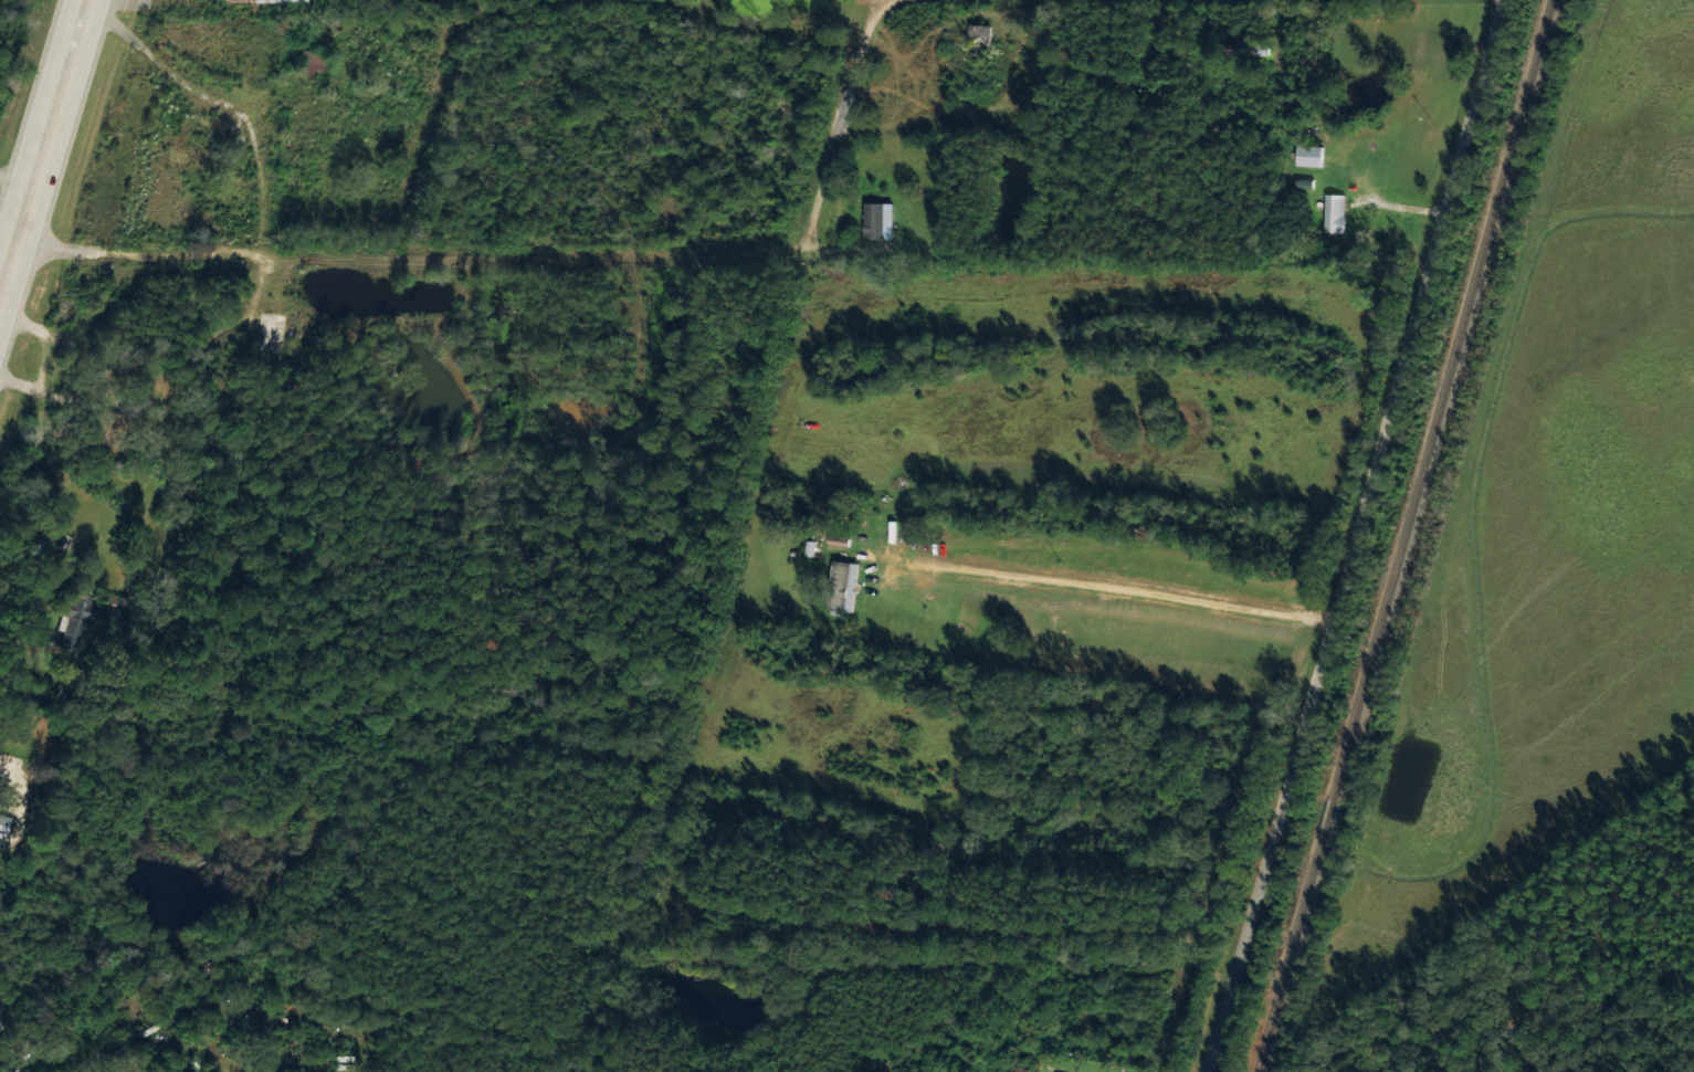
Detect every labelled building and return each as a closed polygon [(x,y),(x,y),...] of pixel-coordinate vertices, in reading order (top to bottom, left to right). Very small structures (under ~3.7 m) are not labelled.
[(988,46),(989,24),(968,23),(967,45),(988,46)] [(1292,164),(1320,165),(1320,145),(1293,144),(1292,164)] [(1342,231),(1343,193),(1323,192),(1322,231),(1342,231)] [(891,238),(892,201),(863,201),(863,238),(891,238)] [(831,562),(830,609),(853,610),(855,562),(831,562)] [(80,622),(85,623),(93,600),(70,593),(63,615),(55,613),(48,637),(73,645),(80,622)]
